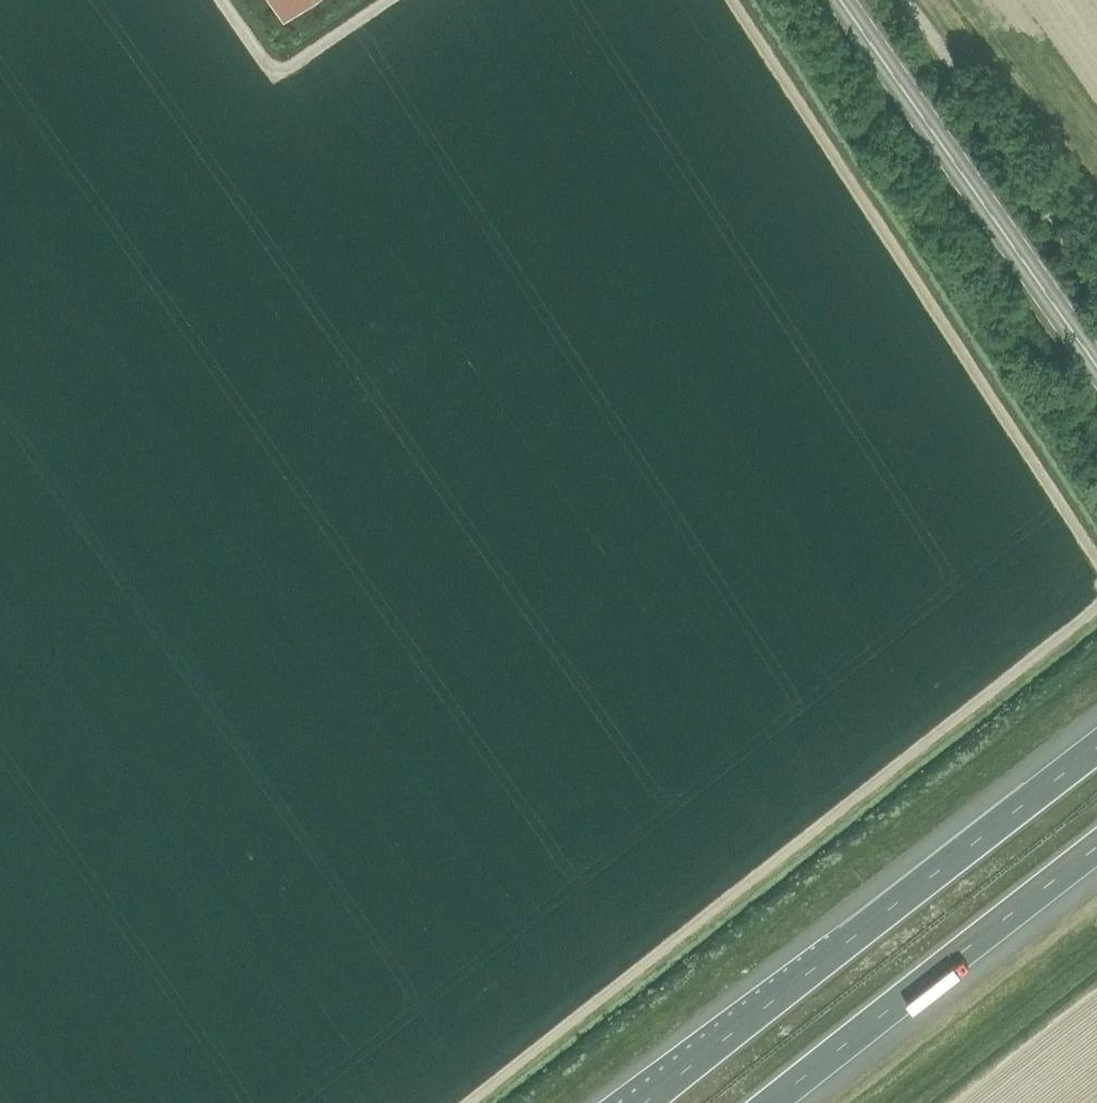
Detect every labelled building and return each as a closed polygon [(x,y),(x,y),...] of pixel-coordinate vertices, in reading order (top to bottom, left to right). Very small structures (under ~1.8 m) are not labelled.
[(284,19),(310,0),(270,0),(284,19)]
